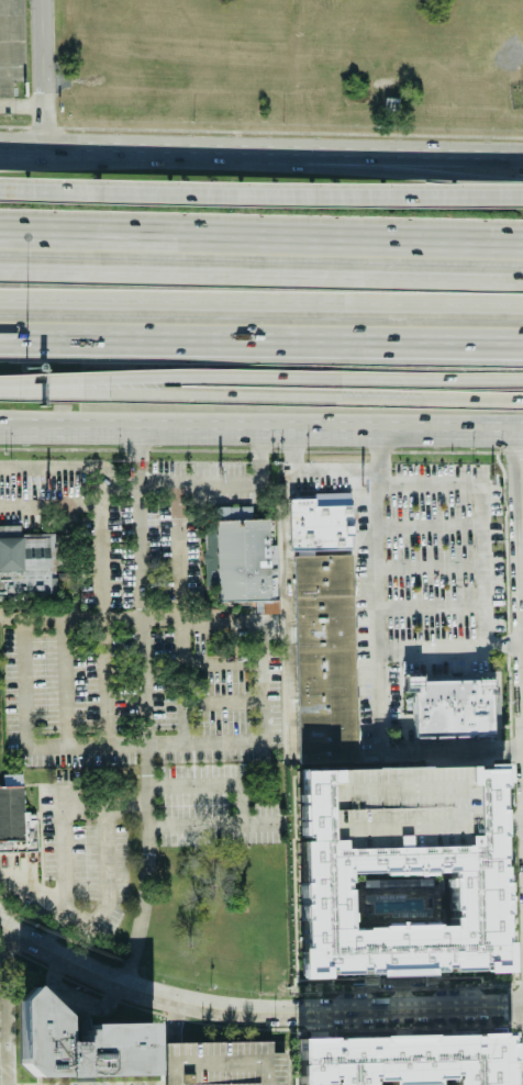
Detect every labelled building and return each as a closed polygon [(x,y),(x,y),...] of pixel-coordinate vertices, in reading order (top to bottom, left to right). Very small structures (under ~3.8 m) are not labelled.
[(305,490),(365,490),(365,552),(309,551),(305,490)] [(226,506),(265,506),(265,526),(280,526),(280,614),(224,614),(224,514),(226,506)] [(66,603),(0,603),(0,538),(2,538),(2,529),(31,529),(31,539),(66,539),(66,603)] [(351,555),(293,556),(298,763),(356,761),(351,555)] [(413,738),(492,736),(491,680),(420,681),(420,676),(404,677),(404,693),(412,693),(413,738)] [(303,955),(299,955),(300,985),(324,984),(324,976),(331,975),(331,981),(356,980),(356,976),(364,976),(364,980),(376,980),(376,984),(430,982),(430,978),(443,978),(443,975),(449,975),(449,978),(480,977),(480,974),(483,973),(483,980),(496,980),(496,981),(511,980),(510,948),(505,948),(504,933),(507,932),(507,928),(504,928),(504,920),(505,920),(508,920),(508,887),(505,887),(505,886),(505,881),(503,881),(503,872),(501,872),(501,865),(502,864),(501,842),(502,842),(502,816),(500,815),(500,794),(503,794),(502,788),(507,788),(507,770),(485,770),(485,774),(474,774),(474,773),(467,773),(467,791),(475,791),(476,841),(466,842),(466,851),(407,852),(407,841),(393,841),(393,853),(342,854),(341,846),(329,847),(327,788),(338,787),(337,775),(301,776),(302,842),(307,842),(307,847),(300,847),(301,888),(300,888),(300,905),(302,905),(302,910),(300,910),(301,927),(302,927),(303,955)] [(22,786),(21,774),(3,774),(3,787),(22,786)] [(0,784),(0,857),(51,857),(51,784),(0,784)] [(346,879),(346,890),(345,890),(345,895),(347,895),(347,918),(352,918),(352,928),(348,928),(348,937),(363,937),(363,933),(378,933),(378,931),(435,930),(435,932),(450,931),(450,924),(453,924),(453,917),(449,917),(448,879),(432,879),(432,881),(420,881),(420,883),(414,883),(414,880),(399,881),(399,882),(394,882),(394,880),(382,881),(382,879),(346,879)] [(21,995),(35,981),(67,1011),(67,1038),(81,1038),(81,1031),(87,1031),(86,1026),(92,1026),(91,1020),(153,1019),(153,1074),(94,1075),(94,1080),(76,1080),(76,1075),(35,1075),(21,1060),(21,995)] [(297,1065),(294,1066),(294,1075),(297,1075),(297,1084),(310,1084),(310,1081),(320,1080),(319,1075),(327,1075),(327,1070),(332,1070),(332,1074),(331,1074),(331,1083),(329,1083),(329,1084),(371,1084),(371,1082),(369,1081),(369,1073),(366,1073),(366,1067),(372,1067),(372,1071),(388,1070),(389,1076),(432,1075),(432,1067),(447,1067),(447,1063),(455,1063),(455,1071),(453,1071),(453,1078),(450,1078),(450,1084),(508,1084),(507,1058),(510,1058),(509,1024),(499,1024),(499,1022),(474,1024),(474,1026),(469,1026),(469,1024),(430,1026),(430,1024),(377,1025),(377,1028),(336,1029),(336,1030),(330,1030),(330,1028),(294,1029),(297,1065)] [(165,1084),(284,1084),(283,1052),(270,1053),(270,1041),(174,1041),(164,1041),(165,1084)]
